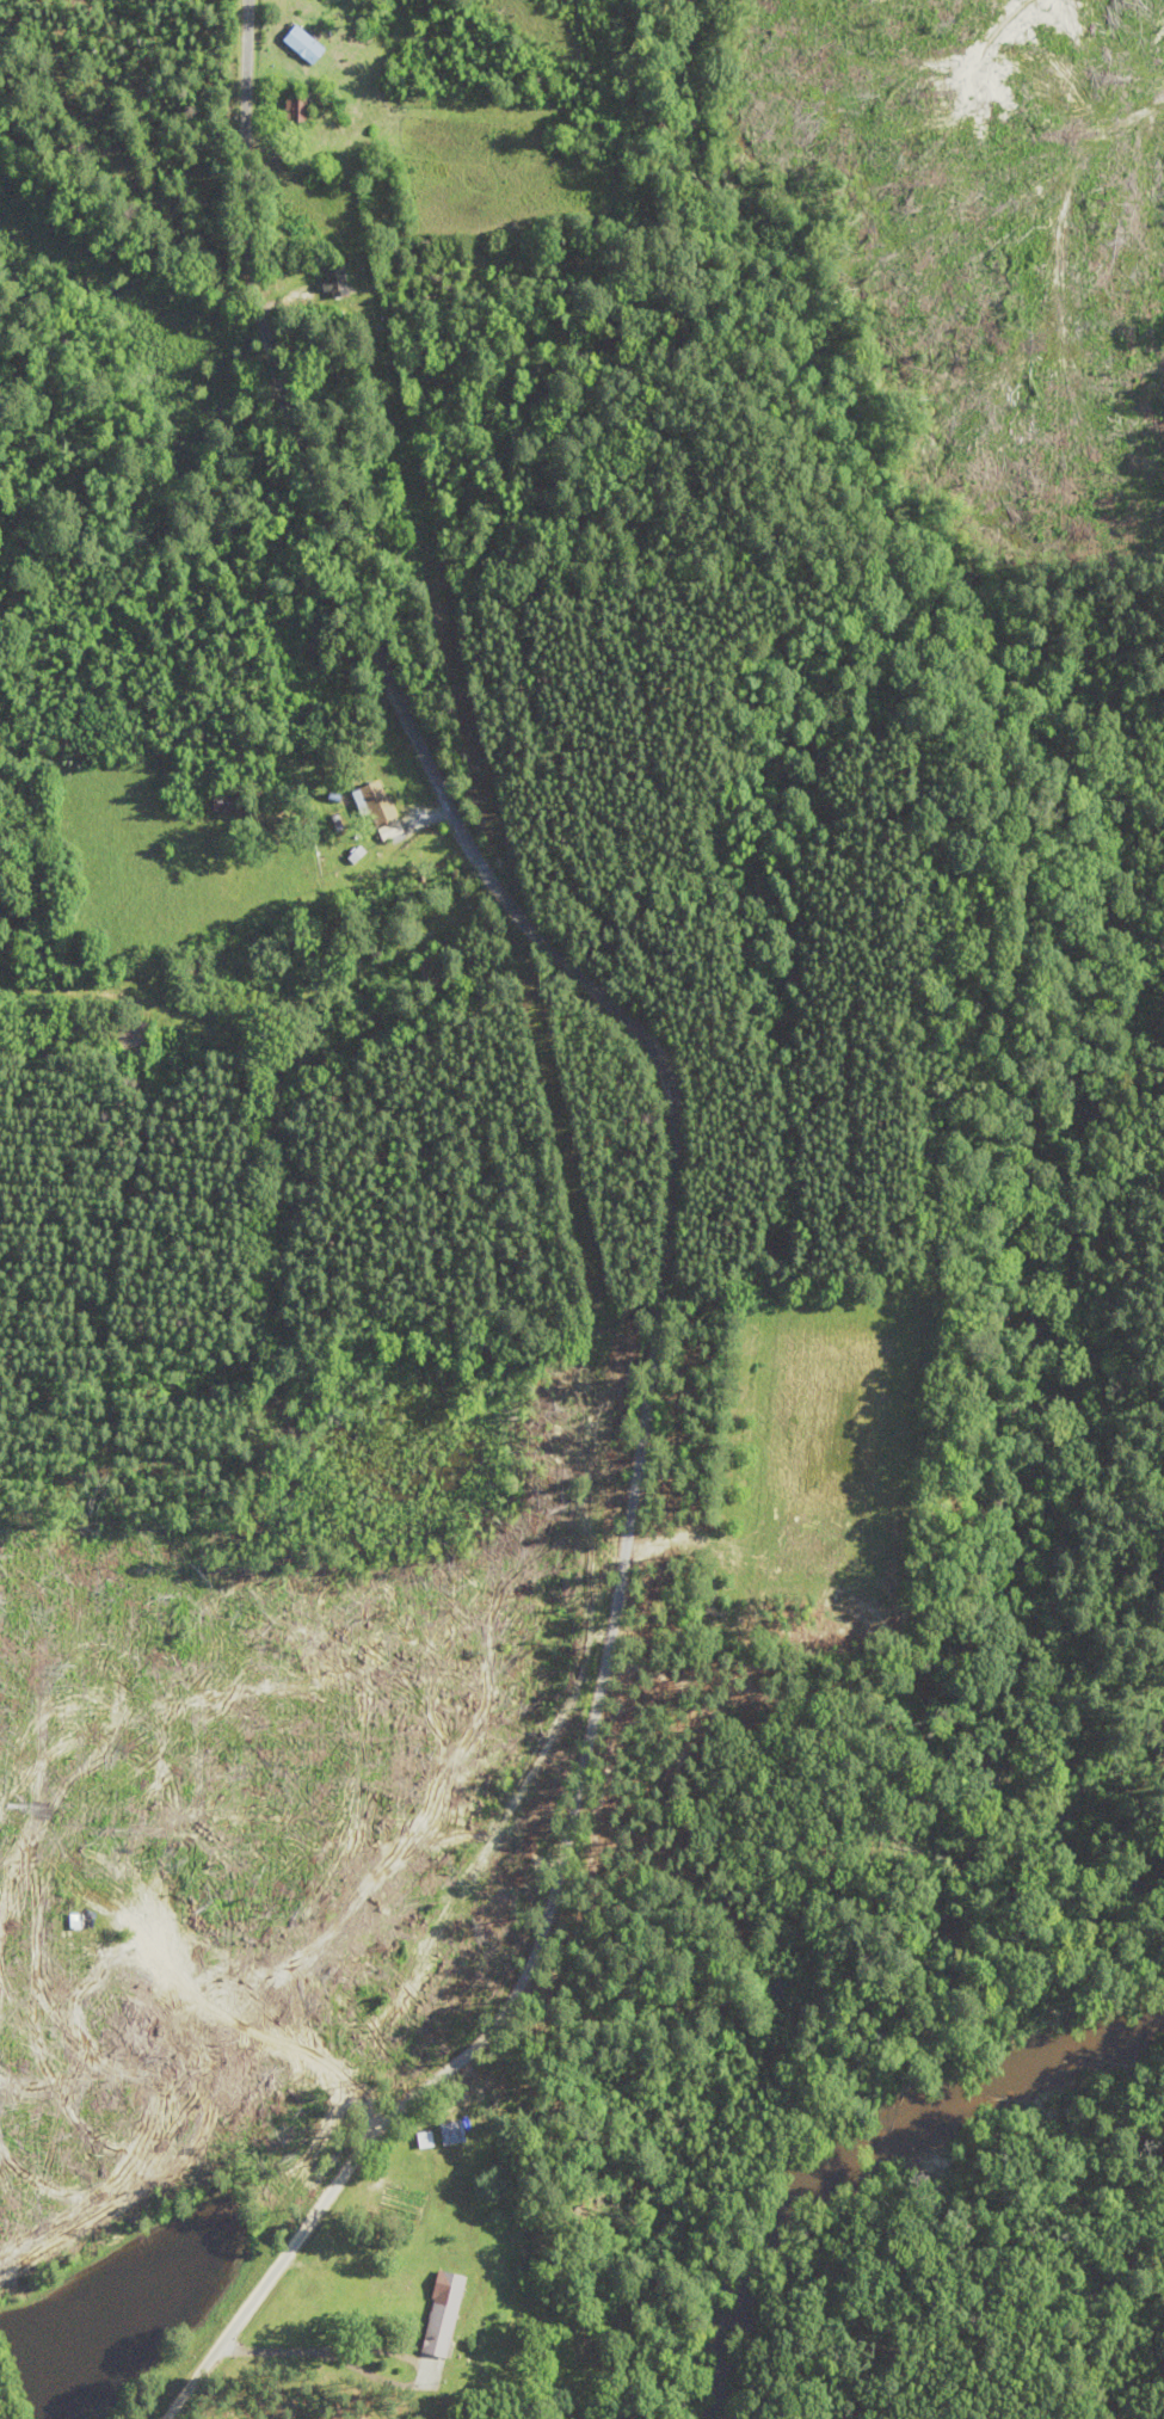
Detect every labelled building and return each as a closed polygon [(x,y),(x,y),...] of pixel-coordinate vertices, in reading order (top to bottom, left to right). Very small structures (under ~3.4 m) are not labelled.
[(284,40),(314,65),(328,49),(298,24),(284,40)] [(364,787),(376,826),(399,818),(386,780),(364,787)] [(469,2141),(466,2120),(442,2123),(445,2145),(469,2141)] [(436,2145),(433,2131),(416,2134),(419,2149),(436,2145)] [(424,2353),(451,2358),(468,2276),(441,2270),(424,2353)]
